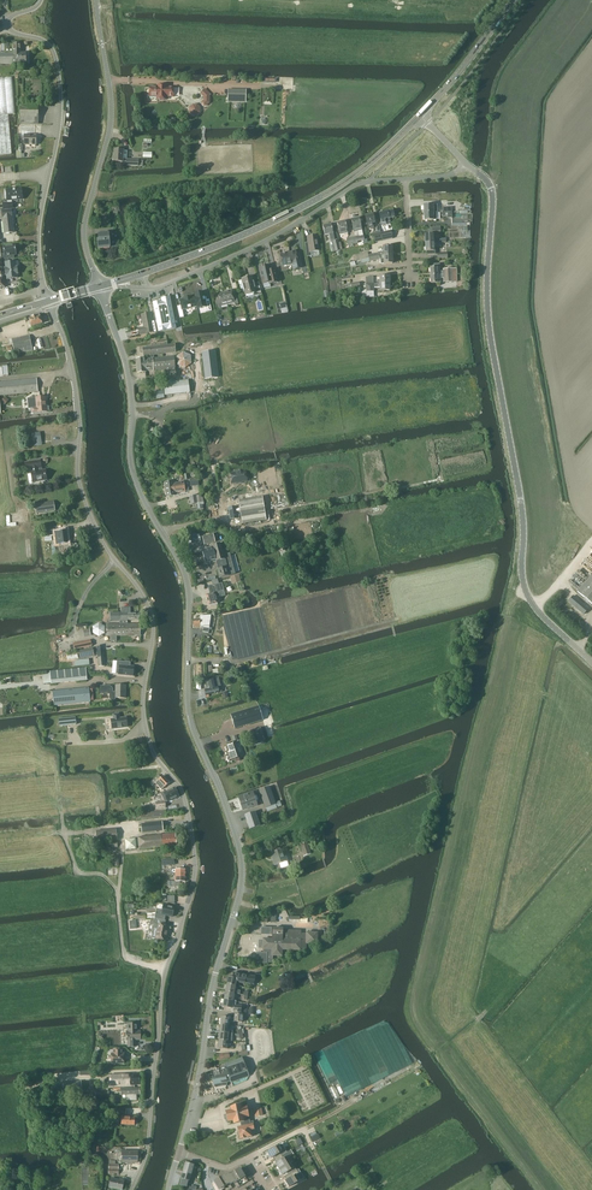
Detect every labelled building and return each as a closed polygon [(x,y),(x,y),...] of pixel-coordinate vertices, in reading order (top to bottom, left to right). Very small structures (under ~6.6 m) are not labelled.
[(26,64),(26,53),(21,53),(20,43),(5,44),(5,51),(3,52),(3,53),(0,53),(0,64),(26,64)] [(173,97),(174,88),(167,87),(167,85),(157,85),(157,87),(150,87),(149,96),(157,96),(157,99),(166,99),(166,96),(173,97)] [(202,101),(206,106),(212,101),(209,97),(212,94),(205,87),(200,92),(205,98),(202,101)] [(247,101),(247,88),(229,88),(229,101),(247,101)] [(20,125),(35,125),(38,124),(38,104),(20,104),(20,125)] [(193,104),(192,113),(201,113),(201,105),(193,104)] [(12,154),(8,115),(0,116),(0,155),(12,154)] [(36,145),(36,136),(35,136),(35,126),(29,126),(29,136),(25,136),(24,145),(36,145)] [(123,151),(123,149),(114,149),(114,161),(122,161),(123,159),(127,159),(127,151),(123,151)] [(22,198),(23,198),(23,195),(22,195),(21,189),(6,190),(7,200),(8,200),(8,203),(3,203),(3,209),(13,208),(12,203),(12,200),(22,199),(22,198)] [(424,212),(436,212),(436,209),(433,209),(432,204),(424,205),(424,212)] [(12,217),(12,209),(2,211),(0,211),(0,219),(3,219),(5,233),(14,232),(12,217)] [(382,225),(386,224),(386,223),(390,222),(389,218),(394,217),(393,210),(379,213),(380,220),(381,220),(382,225)] [(365,216),(368,228),(374,227),(373,223),(374,223),(373,214),(365,216)] [(351,220),(354,232),(355,237),(352,238),(353,244),(364,242),(359,218),(351,220)] [(337,223),(339,231),(340,235),(344,234),(348,234),(345,221),(337,223)] [(331,240),(334,239),(331,225),(323,227),(325,235),(329,234),(331,240)] [(392,238),(391,230),(381,233),(382,240),(392,238)] [(98,234),(99,241),(97,241),(98,249),(110,248),(110,247),(117,247),(117,240),(110,241),(109,233),(98,234)] [(373,234),(375,242),(382,240),(381,233),(373,234)] [(426,243),(441,242),(441,240),(433,240),(433,234),(425,235),(426,243)] [(310,252),(319,251),(317,236),(307,237),(308,243),(305,243),(307,257),(311,256),(310,252)] [(435,250),(434,250),(434,247),(441,247),(441,242),(426,243),(426,251),(427,251),(427,254),(435,253),(435,250)] [(16,255),(15,245),(3,246),(4,254),(1,254),(2,259),(13,258),(13,255),(16,255)] [(382,255),(392,255),(391,246),(383,247),(383,251),(368,255),(368,258),(369,259),(378,257),(378,256),(382,255)] [(293,270),(302,268),(299,257),(297,258),(295,251),(280,255),(283,266),(292,264),(293,270)] [(380,263),(392,263),(392,255),(382,255),(378,256),(378,257),(369,259),(369,261),(379,259),(380,259),(380,263)] [(16,274),(18,273),(17,267),(16,267),(15,261),(5,263),(6,268),(5,268),(6,275),(7,275),(7,279),(17,278),(16,274)] [(433,267),(430,267),(430,275),(456,274),(456,268),(443,268),(443,271),(440,271),(439,264),(433,264),(433,267)] [(259,268),(263,284),(269,282),(270,284),(278,282),(276,272),(271,273),(269,266),(267,266),(266,266),(262,266),(262,267),(259,268)] [(456,274),(430,275),(431,283),(440,283),(440,278),(443,278),(444,282),(457,281),(456,274)] [(252,277),(252,276),(241,279),(242,279),(243,284),(241,285),(243,291),(244,290),(245,295),(253,293),(254,296),(254,297),(262,295),(259,282),(254,283),(252,277)] [(373,291),(390,290),(389,283),(377,284),(373,284),(369,284),(366,285),(366,291),(373,291)] [(225,292),(228,305),(235,303),(235,305),(239,304),(237,295),(233,296),(232,290),(225,292)] [(204,292),(193,294),(194,297),(196,307),(197,309),(207,307),(208,312),(212,311),(209,299),(205,300),(204,292)] [(228,305),(225,292),(218,294),(219,300),(216,300),(218,310),(222,309),(221,307),(228,305)] [(161,301),(152,303),(153,308),(155,307),(156,312),(158,325),(157,325),(158,332),(176,328),(170,297),(169,297),(165,298),(161,299),(161,301)] [(181,306),(177,307),(180,318),(184,317),(182,310),(196,307),(194,297),(192,297),(182,299),(183,299),(180,300),(181,306)] [(144,327),(139,328),(140,334),(154,332),(156,332),(154,321),(152,321),(150,313),(141,314),(144,327)] [(31,327),(42,323),(39,315),(38,314),(36,314),(36,316),(31,317),(32,318),(29,319),(31,327)] [(33,350),(32,346),(29,335),(12,339),(15,350),(22,348),(23,352),(33,350)] [(158,347),(143,348),(144,356),(150,355),(151,359),(154,358),(154,355),(175,352),(174,345),(167,346),(167,341),(157,342),(158,345),(158,347)] [(202,352),(205,379),(218,378),(215,351),(202,352)] [(183,352),(176,357),(177,364),(177,365),(184,368),(191,363),(190,356),(183,352)] [(144,358),(137,359),(138,373),(146,372),(146,371),(165,369),(167,369),(168,377),(176,377),(175,368),(175,364),(177,364),(176,357),(174,357),(174,356),(163,357),(154,358),(151,359),(144,359),(144,358)] [(0,365),(0,369),(0,374),(9,374),(8,365),(0,365)] [(38,391),(36,378),(0,382),(0,395),(38,391)] [(165,395),(189,392),(188,380),(164,383),(165,395)] [(29,409),(32,408),(32,413),(47,411),(46,397),(28,399),(29,409)] [(40,433),(32,434),(34,447),(42,445),(40,433)] [(40,460),(25,462),(26,470),(31,469),(32,472),(31,472),(33,482),(41,481),(41,482),(45,481),(45,480),(47,480),(45,470),(41,471),(40,468),(41,467),(40,460)] [(232,484),(248,481),(247,471),(241,472),(240,471),(236,472),(236,473),(231,474),(232,484)] [(191,487),(199,486),(198,477),(190,479),(191,487)] [(185,488),(185,487),(184,482),(173,484),(172,482),(165,483),(167,496),(174,495),(174,494),(174,489),(175,489),(175,488),(180,487),(180,488),(184,488),(185,488)] [(228,502),(243,500),(242,493),(227,495),(228,502)] [(197,499),(197,495),(190,497),(191,504),(204,502),(203,498),(197,499)] [(242,525),(266,521),(262,497),(239,501),(242,525)] [(37,513),(55,510),(53,501),(35,504),(37,513)] [(237,518),(236,508),(228,509),(230,519),(237,518)] [(60,544),(68,543),(66,530),(58,531),(60,544)] [(213,535),(203,537),(205,544),(215,542),(213,535)] [(217,561),(218,565),(232,561),(230,553),(227,554),(226,549),(222,550),(220,544),(212,546),(213,548),(202,551),(205,562),(216,559),(216,561),(217,561)] [(232,561),(218,565),(219,569),(217,569),(220,578),(236,574),(232,561)] [(232,582),(241,580),(239,574),(231,576),(232,582)] [(577,592),(591,604),(591,574),(577,592)] [(218,603),(216,597),(220,596),(219,592),(224,590),(222,582),(213,585),(215,592),(206,595),(209,606),(218,603)] [(562,600),(558,605),(577,620),(582,615),(562,600)] [(121,608),(122,613),(123,621),(126,621),(126,620),(127,620),(139,620),(139,613),(130,613),(130,608),(121,608)] [(122,613),(110,613),(110,621),(120,621),(120,624),(107,624),(107,636),(111,636),(111,641),(117,641),(117,636),(140,635),(140,623),(128,624),(127,620),(126,620),(126,621),(123,621),(122,613)] [(193,620),(194,627),(203,627),(202,633),(208,633),(211,615),(200,616),(201,624),(200,624),(199,619),(193,620)] [(106,624),(94,623),(93,633),(105,635),(106,624)] [(75,649),(92,646),(91,640),(73,643),(75,649)] [(99,666),(105,666),(103,646),(97,646),(99,666)] [(78,651),(80,659),(94,656),(92,648),(78,651)] [(126,661),(117,661),(116,674),(118,674),(133,676),(133,673),(134,673),(134,669),(133,669),(134,666),(125,666),(126,661)] [(51,683),(87,680),(86,668),(50,671),(51,683)] [(209,695),(222,691),(220,686),(218,687),(217,686),(215,679),(206,681),(208,689),(205,690),(207,697),(209,697),(209,695)] [(125,698),(126,685),(116,685),(116,692),(112,692),(112,688),(110,686),(101,686),(101,694),(109,694),(109,698),(111,700),(114,700),(116,699),(116,698),(125,698)] [(90,702),(90,698),(89,687),(53,690),(55,705),(90,702)] [(230,713),(234,728),(262,720),(257,705),(230,713)] [(112,729),(127,727),(126,717),(121,718),(120,717),(119,717),(119,713),(113,714),(114,719),(111,719),(112,729)] [(59,718),(60,725),(77,723),(76,716),(59,718)] [(249,730),(253,742),(264,738),(260,726),(249,730)] [(225,752),(227,757),(227,759),(227,760),(229,761),(229,762),(234,760),(235,762),(239,760),(235,748),(236,748),(235,744),(234,744),(233,743),(225,746),(227,751),(225,752)] [(169,783),(163,776),(161,778),(158,775),(150,783),(152,786),(155,783),(161,790),(164,787),(165,787),(169,783)] [(270,786),(260,790),(266,808),(276,805),(270,786)] [(165,802),(168,801),(179,796),(175,788),(161,794),(164,802),(165,802)] [(241,803),(254,799),(252,792),(243,795),(243,797),(239,798),(241,803)] [(254,799),(241,803),(243,808),(246,807),(247,808),(256,805),(254,799)] [(249,829),(259,825),(254,812),(245,815),(249,829)] [(162,822),(142,824),(142,832),(163,830),(162,822)] [(97,842),(117,840),(116,829),(96,831),(97,842)] [(90,839),(89,837),(89,836),(88,835),(87,834),(85,833),(84,832),(82,832),(81,832),(79,833),(78,834),(76,836),(76,838),(76,839),(76,840),(77,842),(78,844),(80,845),(81,845),(83,846),(84,845),(85,845),(87,844),(88,843),(89,842),(89,840),(90,839)] [(139,849),(176,845),(175,834),(138,838),(139,849)] [(126,838),(126,848),(136,848),(136,838),(126,838)] [(311,854),(307,842),(301,844),(305,856),(311,854)] [(282,867),(287,865),(286,861),(287,861),(285,856),(283,857),(281,850),(271,853),(275,865),(281,863),(282,867)] [(117,856),(110,857),(111,866),(118,865),(117,856)] [(186,876),(175,875),(175,881),(168,881),(168,886),(180,887),(180,881),(185,881),(186,876)] [(174,907),(164,905),(160,904),(157,906),(155,918),(165,920),(166,915),(173,916),(174,907)] [(152,938),(161,939),(166,940),(168,926),(165,925),(166,920),(156,918),(152,938)] [(272,962),(272,955),(282,956),(282,949),(306,950),(306,943),(317,944),(317,932),(306,932),(306,933),(301,933),(301,930),(282,929),(282,928),(273,928),(273,930),(271,930),(271,928),(261,927),(261,934),(271,934),(271,933),(272,933),(272,938),(272,941),(263,940),(262,950),(263,950),(263,953),(256,953),(256,963),(266,963),(266,962),(272,962)] [(227,984),(236,985),(236,981),(254,984),(255,976),(234,972),(233,977),(228,976),(227,984)] [(240,990),(235,989),(236,985),(227,984),(225,992),(234,993),(239,994),(240,990)] [(234,993),(225,992),(224,999),(233,1001),(233,1000),(234,993)] [(236,1001),(233,1000),(233,1001),(224,999),(222,1007),(233,1008),(232,1011),(241,1012),(241,1006),(235,1005),(236,1001)] [(225,1025),(229,1025),(229,1022),(234,1022),(234,1021),(242,1022),(243,1014),(234,1013),(234,1018),(221,1017),(220,1024),(225,1025)] [(127,1031),(127,1040),(128,1040),(128,1046),(136,1046),(136,1040),(140,1040),(140,1031),(138,1031),(138,1023),(128,1023),(128,1031),(127,1031)] [(220,1032),(228,1033),(229,1025),(225,1025),(220,1024),(220,1032)] [(219,1040),(227,1041),(228,1033),(220,1032),(219,1040)] [(227,1041),(219,1040),(218,1048),(227,1049),(227,1041)] [(111,1064),(124,1064),(124,1053),(111,1053),(111,1064)] [(226,1081),(248,1074),(242,1057),(224,1064),(225,1065),(219,1067),(219,1070),(212,1071),(213,1076),(212,1076),(214,1087),(215,1087),(226,1086),(227,1084),(226,1081)] [(355,1072),(353,1073),(353,1080),(355,1088),(370,1083),(367,1074),(367,1071),(364,1071),(364,1073),(361,1062),(361,1071),(359,1066),(358,1066),(354,1068),(355,1072)] [(132,1085),(132,1087),(135,1087),(135,1085),(139,1085),(139,1074),(110,1074),(110,1086),(132,1085)] [(64,1094),(82,1092),(81,1081),(63,1083),(64,1094)] [(25,1091),(27,1096),(41,1092),(39,1087),(25,1091)] [(137,1101),(137,1094),(140,1094),(140,1088),(135,1088),(135,1087),(132,1087),(132,1088),(121,1088),(121,1094),(127,1094),(128,1101),(137,1101)] [(240,1123),(253,1121),(252,1119),(250,1119),(247,1106),(242,1107),(242,1105),(241,1105),(241,1104),(230,1106),(231,1110),(225,1111),(228,1122),(233,1121),(233,1124),(240,1122),(240,1123)] [(253,1109),(255,1117),(263,1116),(261,1107),(253,1109)] [(126,1109),(116,1108),(116,1114),(121,1115),(121,1117),(122,1117),(122,1124),(134,1125),(135,1118),(130,1117),(130,1116),(126,1116),(126,1109)] [(253,1121),(240,1123),(241,1126),(237,1127),(240,1139),(252,1137),(251,1130),(254,1129),(254,1125),(257,1125),(256,1120),(253,1121)] [(274,1159),(281,1155),(286,1152),(285,1149),(282,1151),(278,1145),(267,1152),(270,1158),(273,1157),(274,1159)] [(122,1151),(122,1157),(122,1162),(138,1162),(138,1157),(138,1151),(122,1151)] [(279,1169),(290,1162),(286,1156),(283,1158),(281,1155),(274,1159),(276,1162),(275,1163),(279,1169)] [(109,1161),(109,1164),(109,1174),(118,1174),(119,1164),(116,1164),(116,1161),(109,1161)] [(186,1188),(193,1165),(186,1162),(178,1186),(186,1188)] [(285,1177),(296,1170),(294,1166),(293,1167),(290,1162),(279,1169),(284,1177),(285,1176),(285,1177)] [(236,1171),(241,1179),(245,1177),(246,1178),(240,1168),(236,1171)] [(296,1170),(285,1177),(287,1179),(285,1181),(288,1187),(300,1180),(296,1174),(298,1173),(296,1170)] [(232,1173),(237,1181),(241,1179),(236,1171),(232,1173)] [(237,1181),(232,1173),(228,1175),(227,1176),(232,1183),(234,1182),(237,1188),(240,1186),(237,1182),(237,1181)] [(220,1177),(226,1185),(227,1185),(229,1189),(232,1188),(230,1184),(232,1183),(227,1176),(228,1175),(227,1174),(225,1176),(224,1175),(220,1177)] [(217,1179),(222,1187),(226,1185),(220,1177),(217,1179)] [(122,1189),(124,1181),(111,1178),(109,1187),(122,1189)] [(217,1179),(213,1181),(219,1189),(222,1187),(217,1179)]
